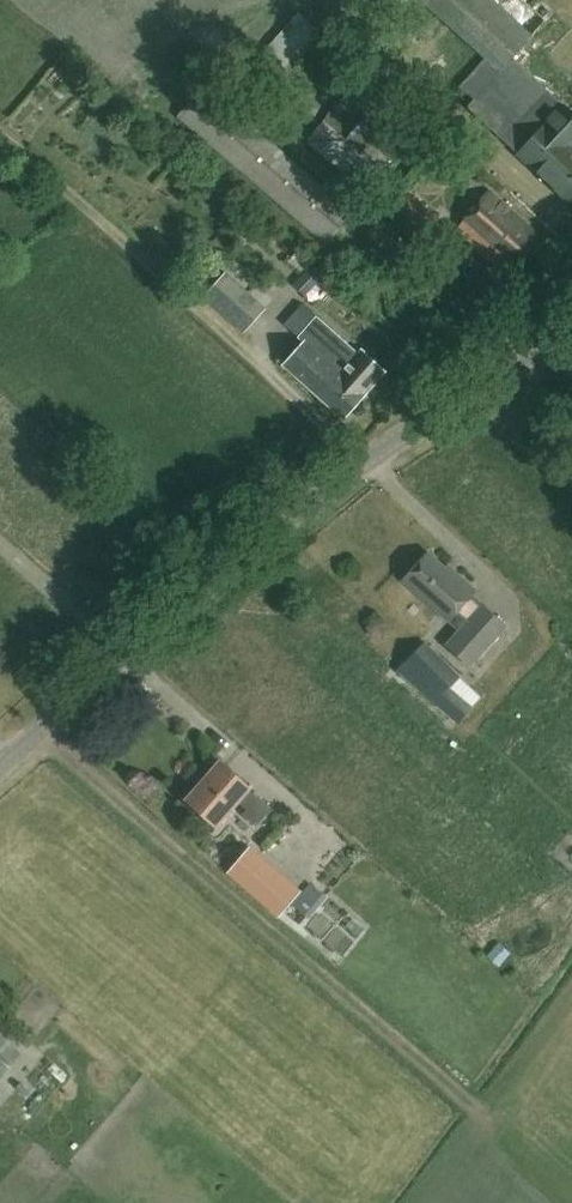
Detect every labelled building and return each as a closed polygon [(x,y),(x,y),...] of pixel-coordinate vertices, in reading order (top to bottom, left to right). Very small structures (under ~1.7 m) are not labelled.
[(518,0),(419,0),(486,61),(461,88),(474,100),(467,108),(517,153),(516,154),(571,206),(571,115),(552,96),(571,74),(571,49),(541,21),(518,0)] [(352,213),(204,85),(177,117),(326,244),(352,213)] [(30,126),(42,108),(31,101),(20,118),(30,126)] [(413,184),(397,197),(425,233),(442,220),(413,184)] [(536,236),(486,192),(453,230),(504,274),(536,236)] [(236,276),(217,297),(254,331),(274,309),(236,276)] [(313,318),(299,306),(283,324),(297,337),(277,359),(282,364),(342,419),(364,395),(363,394),(383,372),(359,350),(355,354),(314,317),(313,318)] [(454,577),(427,552),(401,581),(446,621),(455,610),(466,620),(444,645),(469,667),(505,626),(480,604),(478,606),(467,596),(473,590),(456,574),(454,577)] [(462,676),(424,642),(398,671),(457,724),(471,709),(450,690),(462,676)] [(249,788),(218,761),(185,800),(215,827),(238,801),(248,810),(243,815),(256,827),(271,809),(248,789),(249,788)] [(303,896),(257,857),(238,880),(285,918),(295,906),(311,919),(327,899),(312,886),(303,896)] [(0,1033),(0,1074),(7,1066),(11,1069),(24,1052),(0,1033)]
